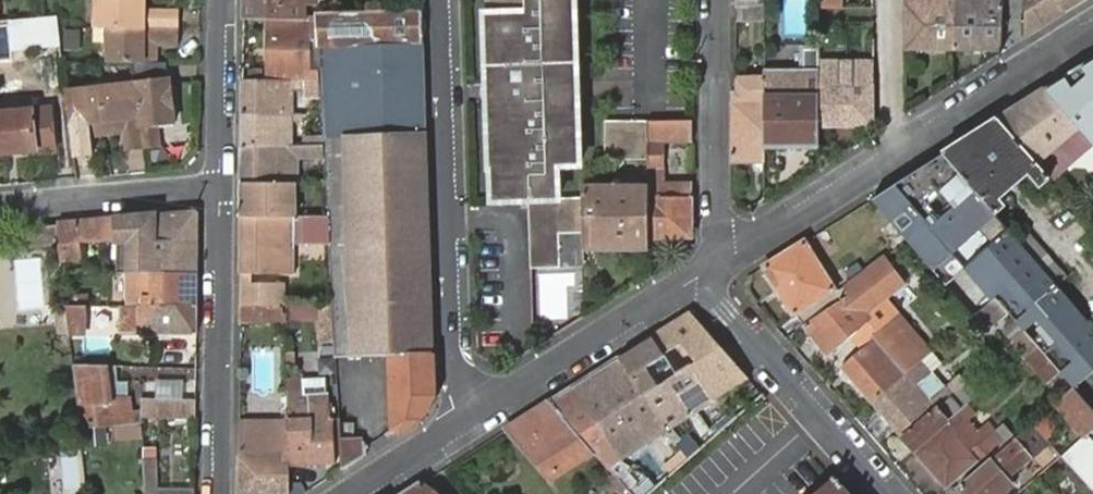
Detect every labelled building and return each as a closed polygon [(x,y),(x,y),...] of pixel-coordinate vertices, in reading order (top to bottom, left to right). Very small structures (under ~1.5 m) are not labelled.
[(143,0),(102,0),(103,10),(96,10),(96,28),(109,28),(179,28),(179,9),(157,9),(149,12),(149,15),(143,15),(143,0)] [(305,20),(305,7),(314,7),(314,0),(244,0),(244,23),(268,22),(305,20)] [(584,199),(560,199),(559,167),(579,167),(578,129),(573,129),(573,116),(578,116),(578,98),(570,98),(569,81),(577,80),(577,76),(577,63),(574,63),(573,47),(576,48),(576,14),(571,14),(571,0),(488,0),(490,50),(493,50),(494,66),(490,66),(491,82),(499,83),(500,100),(491,100),(492,119),(496,119),(495,133),(492,133),(495,202),(532,202),(534,266),(561,266),(561,243),(561,227),(576,227),(584,228),(584,199)] [(737,20),(765,19),(765,0),(737,0),(737,20)] [(957,0),(909,0),(910,52),(957,53),(957,0)] [(957,53),(1004,54),(1006,0),(957,0),(957,53)] [(1068,14),(1089,0),(1059,0),(1068,14)] [(842,13),(843,2),(820,1),(820,6),(820,8),(820,13),(842,13)] [(327,243),(332,361),(390,356),(393,432),(400,436),(423,421),(435,396),(421,10),(315,15),(316,20),(318,81),(319,92),(320,116),(321,138),(322,147),(323,158),(325,206),(325,218),(327,243)] [(20,52),(65,49),(62,16),(16,20),(18,48),(4,49),(5,63),(21,61),(20,52)] [(268,80),(292,81),(302,81),(318,81),(316,20),(305,20),(268,22),(268,80)] [(179,43),(179,28),(109,28),(109,40),(114,40),(113,60),(136,60),(158,59),(158,44),(179,43)] [(821,130),(821,68),(821,56),(821,50),(805,50),(806,69),(766,70),(766,81),(766,149),(821,148),(821,130)] [(821,68),(821,130),(875,130),(875,68),(836,69),(837,56),(821,56),(821,68)] [(169,59),(158,59),(136,60),(137,77),(170,76),(169,59)] [(1092,144),(1092,60),(1045,90),(1091,142),(1092,144)] [(137,77),(138,85),(142,149),(161,147),(160,126),(174,125),(170,76),(137,77)] [(243,116),(291,116),(291,107),(298,106),(298,91),(292,90),(292,81),(268,80),(243,80),(243,116)] [(578,80),(577,80),(569,81),(570,98),(578,98),(580,97),(582,95),(583,93),(583,91),(584,88),(583,87),(583,85),(581,83),(580,81),(578,80)] [(104,83),(108,133),(124,131),(126,151),(142,149),(138,85),(119,87),(119,81),(104,83)] [(302,91),(319,92),(318,81),(302,81),(302,91)] [(766,81),(737,82),(737,91),(733,92),(735,165),(766,166),(766,149),(766,81)] [(491,100),(500,100),(499,83),(491,82),(489,84),(487,85),(485,87),(485,89),(484,91),(485,94),(486,96),(487,97),(489,99),(491,100)] [(69,92),(75,157),(91,155),(90,135),(108,133),(104,83),(87,85),(88,91),(69,92)] [(1091,142),(1045,90),(998,120),(1037,164),(1060,143),(1071,155),(1073,155),(1076,156),(1091,142)] [(53,149),(49,110),(0,113),(0,154),(53,149)] [(243,146),(291,147),(292,139),(282,140),(282,123),(291,122),(291,116),(243,116),(243,146)] [(998,120),(943,155),(997,217),(1006,209),(999,201),(993,195),(1002,187),(1008,194),(1030,174),(1041,186),(1050,179),(1048,178),(1037,164),(998,120)] [(292,139),(291,122),(282,123),(282,140),(292,139)] [(649,162),(650,186),(650,240),(693,239),(693,186),(665,187),(664,173),(662,172),(661,143),(693,143),(693,122),(649,123),(649,162)] [(605,123),(606,162),(608,162),(641,161),(649,162),(649,123),(605,123)] [(302,146),(322,147),(321,138),(302,139),(302,146)] [(1048,178),(1073,155),(1071,155),(1060,143),(1037,164),(1048,178)] [(243,146),(243,185),(293,185),(293,159),(323,158),(322,147),(302,146),(291,147),(243,146)] [(874,199),(974,316),(995,297),(997,294),(1077,384),(1092,370),(1092,334),(1044,278),(1048,274),(1018,241),(997,217),(943,155),(874,199)] [(641,178),(641,186),(650,186),(649,162),(641,161),(641,178)] [(242,218),(325,218),(325,206),(292,206),(293,185),(243,185),(242,218)] [(586,187),(584,186),(584,199),(584,228),(584,243),(584,252),(650,251),(650,240),(650,186),(641,186),(633,186),(586,187)] [(993,195),(999,201),(1008,194),(1002,187),(993,195)] [(194,210),(56,222),(58,242),(58,243),(61,243),(63,263),(80,260),(80,242),(118,240),(131,239),(131,271),(143,270),(197,270),(197,213),(197,211),(197,210),(194,210)] [(302,243),(327,243),(325,218),(242,218),(242,275),(294,276),(295,236),(302,236),(302,243)] [(58,242),(56,222),(24,226),(26,245),(58,242)] [(584,243),(584,228),(576,227),(561,227),(561,243),(584,243)] [(1030,232),(1018,241),(1048,274),(1061,290),(1072,281),(1030,232)] [(131,239),(118,240),(118,271),(131,271),(131,239)] [(836,293),(806,242),(763,269),(794,317),(799,314),(809,327),(859,289),(856,285),(888,260),(883,254),(836,293)] [(904,278),(888,260),(856,285),(859,289),(809,327),(830,354),(872,320),(866,311),(904,278)] [(131,306),(196,307),(197,270),(143,270),(142,280),(132,281),(131,306)] [(65,296),(66,305),(90,306),(90,296),(65,296)] [(1008,312),(995,297),(974,316),(968,321),(981,336),(1008,312)] [(66,305),(69,334),(196,335),(196,307),(131,306),(90,306),(66,305)] [(298,305),(296,321),(320,323),(322,307),(298,305)] [(283,325),(282,308),(241,307),(241,325),(283,325)] [(894,321),(900,315),(899,313),(876,331),(878,334),(894,321)] [(688,315),(653,337),(672,365),(677,372),(681,369),(684,374),(689,372),(717,401),(747,381),(688,315)] [(925,359),(932,352),(900,315),(894,321),(925,359)] [(925,359),(894,321),(878,334),(841,366),(874,404),(921,362),(925,359)] [(1021,353),(1034,341),(1019,325),(1007,336),(1011,341),(1021,353)] [(653,337),(619,359),(645,398),(661,388),(655,378),(672,365),(653,337)] [(1048,381),(1060,371),(1040,348),(1029,360),(1048,381)] [(550,403),(591,450),(609,470),(638,450),(641,454),(649,450),(647,446),(667,432),(645,398),(619,359),(550,403)] [(921,362),(874,404),(905,438),(955,392),(947,383),(931,398),(920,383),(931,373),(921,362)] [(114,368),(73,367),(75,385),(80,430),(116,426),(130,425),(127,385),(117,385),(115,374),(114,368)] [(666,385),(687,419),(700,440),(708,432),(697,413),(717,401),(689,372),(684,374),(666,385)] [(126,373),(115,374),(117,385),(127,385),(126,373)] [(154,380),(154,400),(186,400),(186,381),(154,380)] [(661,388),(645,398),(667,432),(687,419),(666,385),(661,388)] [(1074,386),(1055,403),(1085,437),(1092,430),(1092,407),(1091,405),(1074,386)] [(959,410),(966,403),(956,392),(955,392),(905,438),(915,450),(959,410)] [(330,393),(286,396),(287,423),(288,468),(335,466),(330,393)] [(141,400),(141,417),(196,416),(196,400),(186,400),(154,400),(141,400)] [(550,403),(507,431),(548,476),(591,450),(550,403)] [(959,410),(915,450),(948,487),(977,461),(982,467),(1007,445),(995,431),(979,445),(963,424),(968,420),(959,410)] [(287,423),(239,422),(238,493),(289,493),(288,468),(287,423)] [(1032,423),(1007,445),(982,467),(953,493),(954,493),(962,493),(966,491),(968,493),(1004,493),(1014,485),(1009,479),(1031,461),(1028,458),(1047,441),(1032,423)] [(142,436),(142,424),(116,426),(117,438),(142,436)] [(359,441),(337,443),(338,473),(362,459),(359,441)] [(1088,448),(1082,443),(1064,459),(1063,459),(1092,492),(1092,444),(1088,448)] [(633,493),(648,493),(685,461),(679,452),(633,493)] [(157,486),(155,459),(143,459),(143,484),(144,493),(157,493),(157,486)] [(834,479),(816,493),(847,493),(834,479)] [(143,484),(131,484),(132,493),(144,493),(143,484)] [(408,493),(430,493),(422,485),(408,493)]
